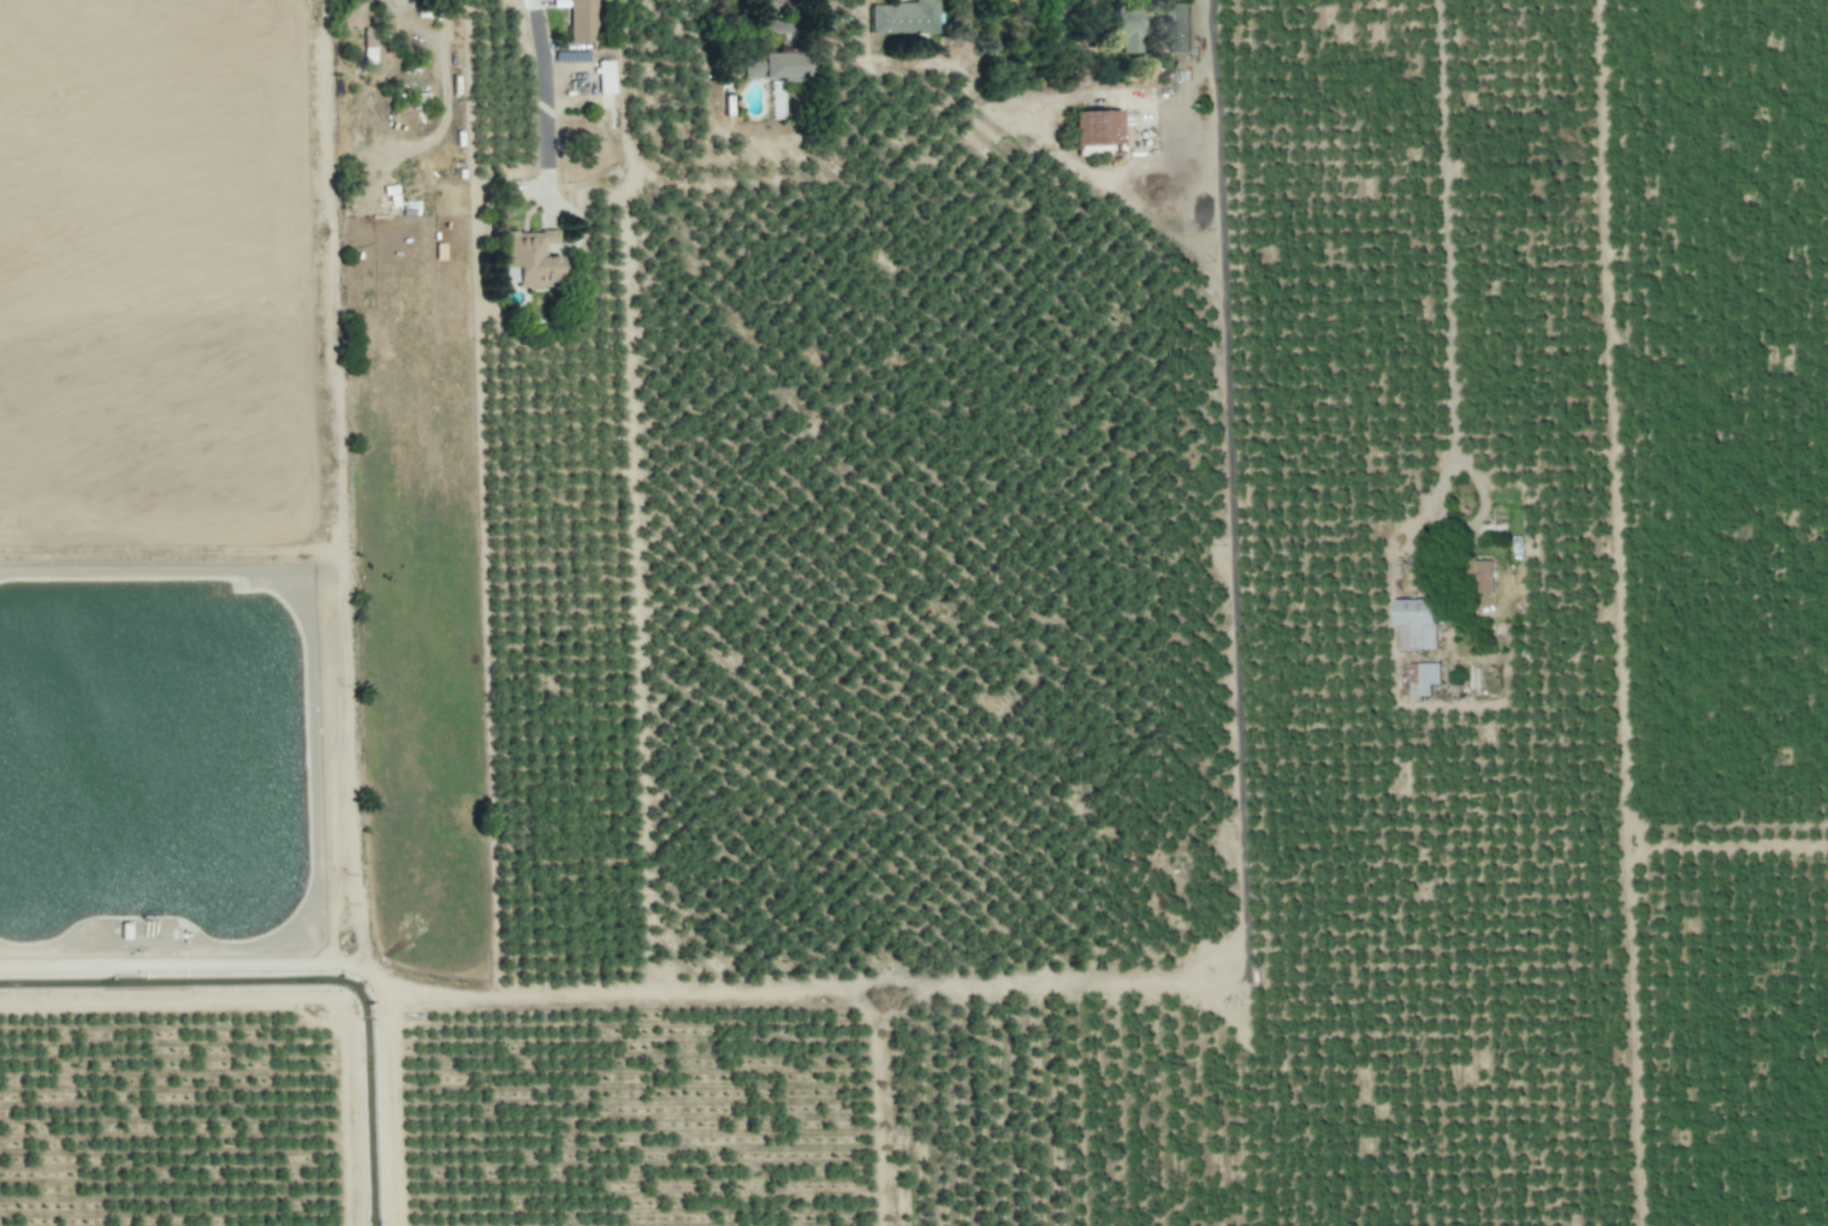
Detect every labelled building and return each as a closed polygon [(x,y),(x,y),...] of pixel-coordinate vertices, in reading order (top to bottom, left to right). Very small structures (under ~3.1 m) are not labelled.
[(363,27),(364,0),(342,0),(342,26),(363,27)] [(595,43),(595,0),(569,0),(569,43),(595,43)] [(936,32),(935,0),(913,0),(913,3),(870,4),(870,34),(936,32)] [(1188,5),(1189,56),(1167,56),(1164,5),(1188,5)] [(1103,24),(1104,43),(1116,43),(1116,56),(1136,56),(1135,24),(1103,24)] [(743,79),(802,78),(801,52),(759,53),(760,58),(743,58),(743,79)] [(613,60),(597,61),(598,94),(614,93),(613,60)] [(1076,156),(1110,155),(1110,144),(1122,144),(1121,110),(1075,111),(1076,156)] [(559,256),(543,256),(543,232),(500,232),(501,282),(515,282),(515,287),(560,287),(559,256)] [(1494,561),(1471,561),(1472,593),(1494,593),(1494,561)] [(1395,649),(1436,650),(1436,600),(1396,599),(1395,649)] [(1410,698),(1431,698),(1431,684),(1440,684),(1440,663),(1409,664),(1410,698)]
